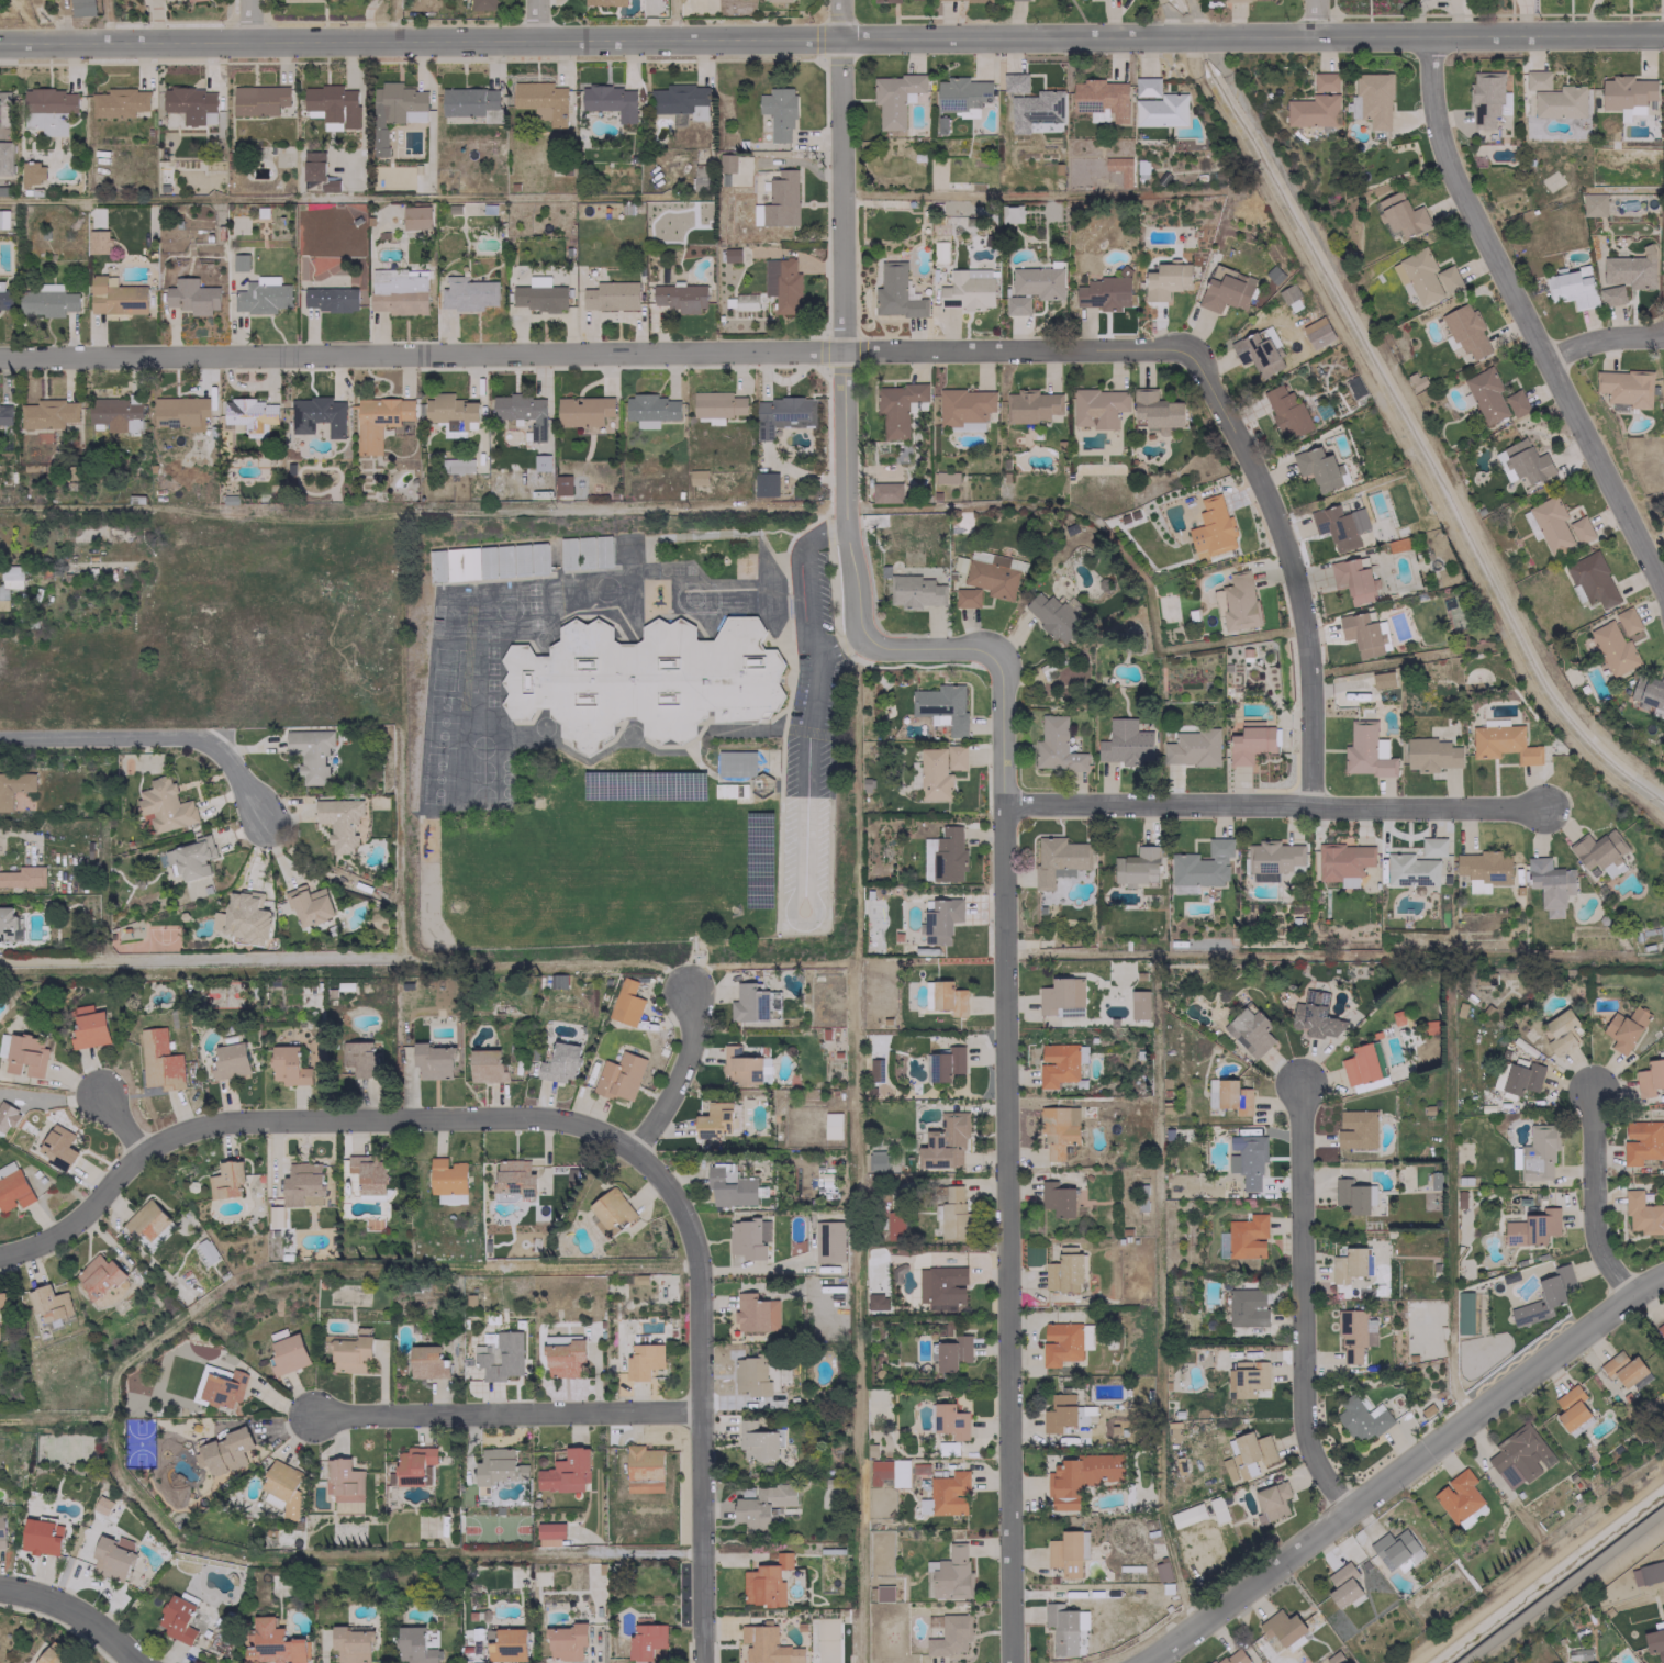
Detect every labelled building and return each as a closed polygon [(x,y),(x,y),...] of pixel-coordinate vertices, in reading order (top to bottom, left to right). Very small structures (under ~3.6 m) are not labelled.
[(94,15),(93,0),(70,0),(70,16),(94,15)] [(1585,87),(1549,86),(1549,71),(1525,71),(1525,90),(1529,90),(1528,118),(1585,118),(1585,87)] [(1337,72),(1312,72),(1313,92),(1337,91),(1337,72)] [(1503,72),(1473,72),(1473,83),(1468,83),(1468,104),(1473,104),(1473,128),(1493,128),(1493,115),(1509,115),(1509,92),(1503,92),(1503,72)] [(1027,92),(1027,74),(1003,73),(1003,92),(1027,92)] [(1391,73),(1354,73),(1353,95),(1349,95),(1349,118),(1369,118),(1369,130),(1390,130),(1391,73)] [(1601,109),(1619,109),(1619,121),(1629,121),(1629,114),(1644,114),(1644,100),(1656,100),(1656,80),(1631,80),(1631,75),(1610,75),(1610,79),(1601,79),(1601,109)] [(879,130),(904,130),(904,102),(914,102),(914,92),(925,92),(925,76),(873,76),(873,104),(879,104),(879,130)] [(991,81),(967,81),(967,76),(945,77),(945,81),(937,81),(937,110),(980,110),(980,102),(991,101),(991,81)] [(1159,78),(1135,77),(1135,96),(1159,96),(1159,78)] [(1127,122),(1127,81),(1072,81),(1072,112),(1090,112),(1090,121),(1107,121),(1107,112),(1113,112),(1113,122),(1127,122)] [(565,126),(566,87),(552,86),(552,82),(512,82),(512,108),(538,108),(538,119),(549,119),(549,126),(565,126)] [(427,121),(426,89),(401,90),(401,83),(373,84),(373,122),(427,121)] [(358,129),(358,90),(342,90),(342,85),(303,86),(303,110),(322,110),(323,129),(358,129)] [(690,113),(690,120),(707,120),(707,85),(664,85),(664,89),(651,89),(651,113),(690,113)] [(233,115),(278,115),(278,106),(289,106),(289,86),(232,86),(233,115)] [(635,122),(635,86),(581,87),(581,110),(618,109),(618,123),(635,122)] [(162,111),(183,111),(183,124),(216,125),(217,88),(163,87),(162,111)] [(769,113),(770,142),(793,141),(792,87),(768,88),(768,94),(757,95),(758,113),(769,113)] [(442,88),(442,115),(483,115),(483,108),(498,109),(498,89),(442,88)] [(134,117),(133,110),(149,110),(149,89),(106,90),(106,93),(91,94),(91,118),(134,117)] [(1011,133),(1029,133),(1029,121),(1062,122),(1063,90),(1036,90),(1036,96),(1011,96),(1011,133)] [(1186,125),(1187,93),(1160,93),(1160,100),(1135,99),(1135,125),(1186,125)] [(1337,94),(1311,94),(1311,100),(1287,100),(1286,125),(1337,125),(1337,94)] [(13,174),(12,141),(0,141),(0,175),(13,174)] [(304,152),(304,181),(324,181),(325,152),(304,152)] [(735,173),(735,154),(719,154),(718,172),(735,173)] [(1120,187),(1131,187),(1130,157),(1104,157),(1105,171),(1120,170),(1120,187)] [(22,187),(30,187),(30,181),(45,181),(45,163),(21,163),(22,187)] [(707,165),(693,164),(692,188),(706,188),(707,165)] [(170,165),(158,165),(158,192),(170,192),(170,165)] [(753,225),(798,225),(797,169),(778,169),(778,179),(768,179),(768,204),(753,204),(753,225)] [(1431,225),(1421,204),(1409,210),(1400,189),(1376,200),(1391,232),(1399,228),(1403,238),(1431,225)] [(1605,216),(1605,193),(1582,193),(1582,216),(1605,216)] [(430,205),(402,206),(403,229),(431,228),(430,205)] [(1002,223),(1021,222),(1021,205),(1002,206),(1002,223)] [(88,253),(109,252),(109,230),(88,230),(88,253)] [(1653,287),(1652,243),(1641,244),(1642,256),(1601,257),(1602,285),(1600,285),(1600,304),(1624,304),(1623,288),(1653,287)] [(739,248),(723,249),(724,262),(740,261),(739,248)] [(1462,287),(1453,264),(1436,270),(1426,248),(1390,262),(1399,284),(1408,280),(1418,305),(1444,295),(1444,294),(1462,287)] [(247,254),(232,254),(233,271),(247,270),(247,254)] [(763,259),(764,295),(775,295),(775,314),(799,313),(799,272),(795,272),(795,258),(763,259)] [(927,314),(926,298),(918,298),(918,292),(907,292),(907,261),(879,261),(879,288),(874,288),(875,316),(927,314)] [(1190,290),(1189,263),(1156,264),(1157,272),(1144,272),(1145,301),(1168,300),(1168,290),(1190,290)] [(1198,306),(1218,313),(1222,302),(1243,310),(1255,278),(1213,264),(1198,306)] [(1574,310),(1596,305),(1589,265),(1565,270),(1564,267),(1554,268),(1555,274),(1544,276),(1549,302),(1572,298),(1574,310)] [(1036,300),(1063,299),(1062,267),(1011,268),(1011,294),(1036,294),(1036,300)] [(1130,308),(1129,267),(1119,267),(1119,277),(1086,278),(1086,285),(1075,286),(1075,307),(1099,306),(1099,308),(1130,308)] [(427,314),(426,269),(370,270),(370,310),(388,310),(388,315),(427,314)] [(938,307),(963,306),(963,309),(992,309),(992,269),(950,269),(950,286),(938,286),(938,307)] [(147,313),(146,285),(115,286),(115,275),(90,275),(91,314),(147,313)] [(482,309),(482,305),(498,305),(497,281),(465,281),(465,275),(446,276),(446,289),(439,289),(439,310),(482,309)] [(279,276),(255,276),(255,281),(245,281),(245,291),(233,291),(234,312),(276,312),(276,308),(290,308),(290,284),(279,284),(279,276)] [(566,286),(549,286),(549,276),(529,276),(529,286),(511,286),(511,306),(527,306),(527,311),(566,311),(566,286)] [(219,287),(197,287),(197,277),(174,277),(174,287),(165,287),(165,308),(190,308),(190,315),(211,315),(211,309),(219,309),(219,287)] [(11,312),(11,289),(3,289),(3,280),(0,281),(0,312),(11,312)] [(638,282),(596,281),(596,288),(582,288),(582,309),(638,309),(638,282)] [(78,293),(63,293),(63,283),(19,284),(20,314),(43,313),(43,317),(64,317),(64,311),(78,311),(78,293)] [(652,285),(652,306),(677,306),(678,314),(698,314),(698,307),(706,307),(706,284),(652,285)] [(357,288),(303,288),(303,306),(318,307),(318,311),(357,312),(357,288)] [(757,310),(756,294),(734,294),(734,310),(757,310)] [(1004,296),(1005,315),(1029,314),(1029,295),(1004,296)] [(1490,352),(1481,330),(1482,329),(1470,301),(1441,314),(1459,355),(1468,351),(1472,360),(1490,352)] [(1285,366),(1266,326),(1229,344),(1239,364),(1250,359),(1259,378),(1285,366)] [(1508,415),(1498,391),(1501,389),(1491,366),(1463,378),(1483,426),(1508,415)] [(1597,370),(1597,391),(1606,392),(1606,402),(1628,403),(1628,408),(1651,408),(1652,372),(1597,370)] [(1312,428),(1293,390),(1285,394),(1280,382),(1260,392),(1285,442),(1312,428)] [(928,401),(928,383),(876,384),(876,412),(882,412),(882,439),(908,438),(908,401),(928,401)] [(1133,419),(1145,419),(1145,426),(1183,426),(1183,400),(1155,400),(1155,388),(1133,388),(1133,419)] [(938,429),(986,429),(986,411),(995,411),(995,390),(939,389),(938,429)] [(1072,428),(1117,428),(1117,411),(1128,411),(1128,390),(1073,389),(1072,428)] [(1504,396),(1513,418),(1530,411),(1521,389),(1504,396)] [(746,396),(732,397),(732,391),(692,392),(692,418),(707,418),(707,424),(723,424),(723,416),(746,415),(746,396)] [(1005,423),(1037,423),(1037,419),(1050,419),(1050,414),(1062,414),(1063,392),(1005,391),(1005,423)] [(425,422),(445,421),(446,430),(468,430),(467,421),(478,421),(478,400),(453,401),(453,392),(432,393),(432,399),(424,399),(425,422)] [(545,398),(530,398),(530,394),(491,395),(492,419),(530,418),(530,442),(546,441),(545,398)] [(679,395),(625,396),(625,420),(636,419),(636,428),(658,427),(658,420),(679,419),(679,395)] [(153,427),(188,426),(188,431),(204,431),(204,417),(209,417),(209,396),(153,397),(153,427)] [(290,398),(291,433),(312,433),(312,422),(327,422),(328,438),(345,438),(344,401),(330,401),(330,397),(290,398)] [(556,426),(602,425),(602,416),(614,416),(613,397),(556,397),(556,426)] [(756,441),(772,440),(772,426),(815,425),(815,409),(810,409),(809,397),(755,399),(756,441)] [(141,432),(142,399),(89,398),(89,423),(107,423),(106,431),(141,432)] [(413,420),(413,399),(357,398),(356,454),(380,455),(381,425),(399,426),(399,420),(413,420)] [(20,404),(20,429),(63,427),(63,421),(78,421),(78,399),(34,401),(34,404),(20,404)] [(223,423),(245,424),(245,437),(266,438),(266,423),(277,423),(278,400),(224,399),(223,423)] [(11,402),(0,402),(0,425),(10,425),(11,402)] [(1528,485),(1555,473),(1545,451),(1534,456),(1525,437),(1493,452),(1499,466),(1508,462),(1515,479),(1524,475),(1528,485)] [(1342,485),(1332,453),(1323,456),(1320,447),(1292,456),(1298,476),(1310,472),(1317,493),(1342,485)] [(549,470),(549,454),(533,455),(534,470),(549,470)] [(473,473),(473,458),(442,459),(442,473),(473,473)] [(706,484),(706,470),(689,470),(689,485),(706,484)] [(958,483),(958,472),(935,471),(934,483),(958,483)] [(754,497),(777,496),(777,472),(754,472),(754,497)] [(554,475),(554,495),(571,494),(570,475),(554,475)] [(870,482),(871,502),(902,502),(901,482),(870,482)] [(1187,529),(1195,558),(1205,556),(1236,548),(1232,535),(1236,534),(1231,515),(1225,517),(1219,494),(1199,499),(1202,510),(1197,512),(1201,525),(1187,529)] [(1549,555),(1575,543),(1564,519),(1566,518),(1556,494),(1526,508),(1549,555)] [(1363,508),(1341,514),(1338,505),(1309,512),(1315,534),(1328,531),(1334,553),(1360,546),(1356,532),(1368,529),(1363,508)] [(1593,538),(1585,515),(1568,521),(1577,544),(1593,538)] [(610,535),(558,537),(560,570),(611,569),(610,535)] [(1013,599),(1021,560),(970,550),(962,586),(957,585),(953,604),(977,609),(980,593),(1013,599)] [(1563,566),(1572,586),(1578,584),(1586,604),(1597,599),(1601,609),(1619,602),(1597,550),(1572,560),(1573,563),(1563,566)] [(1375,600),(1369,567),(1360,569),(1358,558),(1328,564),(1333,589),(1346,587),(1350,605),(1375,600)] [(7,588),(21,588),(21,569),(1,569),(0,583),(0,609),(7,610),(7,588)] [(1223,630),(1259,625),(1250,570),(1228,574),(1230,587),(1213,590),(1217,617),(1221,616),(1223,630)] [(889,576),(888,605),(946,606),(946,585),(933,585),(933,576),(889,576)] [(1023,606),(1041,623),(1040,625),(1061,645),(1089,615),(1082,610),(1080,613),(1074,607),(1072,609),(1063,601),(1060,605),(1050,595),(1046,599),(1037,591),(1023,606)] [(1641,628),(1630,606),(1614,613),(1624,636),(1641,628)] [(1357,659),(1383,654),(1374,610),(1337,617),(1342,640),(1353,638),(1357,659)] [(572,619),(564,624),(548,651),(507,646),(500,703),(510,718),(551,709),(558,736),(593,758),(617,718),(643,721),(642,734),(658,744),(690,737),(706,710),(712,710),(716,726),(777,712),(783,662),(776,650),(765,648),(758,618),(727,614),(711,640),(693,638),(695,627),(688,622),(655,618),(643,626),(641,639),(618,645),(605,623),(572,619)] [(1640,663),(1628,638),(1622,641),(1612,619),(1589,630),(1611,677),(1640,663)] [(1663,669),(1658,681),(1638,673),(1628,697),(1638,701),(1637,706),(1646,710),(1649,705),(1659,709),(1662,701),(1663,702),(1663,669)] [(1371,674),(1374,689),(1395,686),(1393,670),(1371,674)] [(965,736),(964,685),(937,685),(937,690),(911,690),(911,716),(930,715),(930,724),(948,724),(948,736),(965,736)] [(1066,715),(1040,715),(1040,740),(1034,740),(1034,768),(1086,769),(1086,753),(1066,752),(1066,715)] [(1252,765),(1252,753),(1274,753),(1274,725),(1264,725),(1264,720),(1241,720),(1240,734),(1228,734),(1228,765),(1252,765)] [(1396,774),(1396,757),(1387,757),(1387,738),(1376,738),(1376,721),(1349,721),(1349,745),(1343,745),(1343,774),(1396,774)] [(1472,758),(1498,757),(1498,751),(1515,751),(1516,764),(1541,764),(1541,745),(1523,745),(1523,726),(1471,726),(1472,758)] [(1174,732),(1174,742),(1162,742),(1162,765),(1219,764),(1218,727),(1197,727),(1197,732),(1174,732)] [(286,731),(286,754),(299,754),(300,785),(326,784),(326,764),(325,747),(334,747),(333,730),(286,731)] [(1152,763),(1152,731),(1109,732),(1109,740),(1097,740),(1097,760),(1120,760),(1121,763),(1152,763)] [(1405,739),(1406,768),(1416,768),(1416,772),(1436,772),(1436,767),(1461,767),(1461,746),(1449,747),(1449,738),(1405,739)] [(965,745),(946,746),(947,770),(966,769),(965,745)] [(919,800),(951,800),(951,773),(945,773),(945,748),(920,748),(919,800)] [(755,751),(717,750),(716,775),(754,776),(755,751)] [(34,773),(0,773),(0,811),(12,811),(12,791),(34,791),(34,773)] [(198,822),(192,798),(178,802),(174,782),(170,782),(168,774),(149,778),(151,788),(135,792),(141,814),(149,813),(154,833),(198,822)] [(315,800),(316,823),(329,823),(330,854),(355,853),(355,816),(363,815),(362,799),(315,800)] [(922,838),(923,881),(962,880),(962,871),(966,871),(966,849),(961,849),(961,825),(940,826),(940,838),(922,838)] [(1608,878),(1625,867),(1617,856),(1626,850),(1611,828),(1592,841),(1586,833),(1568,845),(1585,870),(1597,862),(1608,878)] [(1035,837),(1035,890),(1053,890),(1053,876),(1074,876),(1074,869),(1091,869),(1091,851),(1086,851),(1086,843),(1065,843),(1064,836),(1035,837)] [(1421,837),(1420,856),(1445,857),(1445,838),(1421,837)] [(183,881),(210,875),(207,859),(214,857),(210,838),(156,851),(159,866),(169,864),(172,874),(180,872),(183,881)] [(1171,853),(1171,894),(1194,894),(1194,885),(1226,885),(1226,856),(1232,856),(1232,838),(1208,838),(1208,859),(1197,859),(1197,853),(1171,853)] [(1304,844),(1279,844),(1279,842),(1246,843),(1247,881),(1278,881),(1277,870),(1291,870),(1291,865),(1305,865),(1304,844)] [(1318,881),(1340,881),(1340,887),(1357,887),(1357,875),(1373,875),(1372,844),(1318,845),(1318,881)] [(1467,893),(1489,893),(1489,884),(1509,885),(1510,853),(1455,852),(1455,874),(1468,875),(1467,893)] [(1438,885),(1438,859),(1412,859),(1412,853),(1387,853),(1387,885),(1438,885)] [(1526,857),(1528,887),(1541,887),(1543,919),(1562,918),(1561,908),(1566,907),(1565,895),(1574,894),(1573,867),(1550,868),(1549,856),(1526,857)] [(45,865),(17,866),(17,871),(0,871),(0,887),(45,886),(45,865)] [(324,887),(308,893),(304,884),(285,891),(299,929),(335,916),(324,887)] [(261,893),(228,889),(225,915),(212,914),(211,930),(232,933),(231,942),(266,945),(270,910),(259,909),(261,893)] [(924,944),(950,944),(950,921),(962,922),(962,899),(924,899),(924,944)] [(14,941),(14,906),(0,906),(0,941),(14,941)] [(632,995),(636,981),(620,976),(607,1018),(634,1027),(643,999),(632,995)] [(1083,978),(1051,978),(1050,987),(1038,987),(1038,1013),(1082,1014),(1083,978)] [(952,980),(932,980),(931,1009),(950,1010),(950,1016),(966,1016),(966,989),(952,989),(952,980)] [(729,1001),(730,1021),(768,1020),(767,991),(760,991),(759,982),(736,982),(736,1000),(729,1001)] [(1327,992),(1304,990),(1303,1003),(1292,1002),(1290,1027),(1305,1028),(1304,1034),(1343,1037),(1345,1019),(1324,1017),(1327,992)] [(1148,1019),(1147,991),(1129,991),(1130,1020),(1148,1019)] [(109,1043),(103,1010),(92,1012),(91,1004),(72,1007),(75,1028),(68,1030),(72,1049),(109,1043)] [(1650,1015),(1635,1004),(1625,1019),(1614,1011),(1600,1031),(1613,1040),(1609,1046),(1623,1055),(1650,1015)] [(1274,1041),(1265,1031),(1272,1025),(1256,1009),(1251,1014),(1244,1006),(1222,1027),(1254,1060),(1274,1041)] [(1578,1026),(1569,1008),(1543,1022),(1551,1038),(1546,1041),(1554,1056),(1577,1044),(1570,1030),(1578,1026)] [(1391,1013),(1394,1025),(1403,1023),(1401,1011),(1391,1013)] [(181,1054),(167,1055),(164,1026),(139,1029),(144,1086),(160,1085),(161,1090),(184,1088),(181,1054)] [(7,1057),(8,1034),(0,1034),(0,1057),(7,1057)] [(43,1077),(47,1048),(42,1047),(43,1039),(10,1034),(5,1072),(23,1074),(23,1075),(43,1077)] [(249,1073),(243,1041),(214,1046),(216,1060),(209,1062),(212,1080),(249,1073)] [(378,1041),(340,1042),(340,1066),(354,1066),(354,1077),(378,1076),(378,1041)] [(415,1042),(416,1079),(453,1078),(453,1047),(428,1048),(428,1042),(415,1042)] [(580,1045),(553,1042),(550,1063),(538,1061),(536,1078),(565,1082),(566,1078),(576,1079),(580,1045)] [(1353,1056),(1340,1059),(1347,1087),(1380,1078),(1371,1042),(1350,1047),(1353,1056)] [(762,1057),(740,1056),(740,1045),(723,1044),(722,1074),(727,1075),(727,1084),(762,1085),(762,1057)] [(1077,1082),(1077,1044),(1040,1045),(1040,1062),(1038,1062),(1038,1089),(1058,1089),(1058,1082),(1077,1082)] [(298,1046),(271,1046),(271,1084),(310,1083),(310,1067),(298,1068),(298,1046)] [(950,1081),(950,1073),(964,1072),(964,1046),(946,1046),(947,1053),(925,1053),(926,1082),(950,1081)] [(470,1082),(508,1081),(507,1062),(500,1063),(499,1049),(469,1050),(470,1082)] [(631,1103),(645,1058),(621,1050),(616,1064),(602,1059),(592,1090),(631,1103)] [(883,1082),(883,1058),(868,1059),(869,1082),(883,1082)] [(1544,1065),(1514,1058),(1513,1064),(1499,1061),(1492,1089),(1521,1096),(1523,1087),(1538,1091),(1544,1065)] [(1637,1097),(1653,1096),(1653,1088),(1663,1087),(1663,1058),(1646,1060),(1647,1069),(1634,1070),(1637,1097)] [(1252,1088),(1237,1088),(1237,1079),(1207,1079),(1207,1107),(1235,1108),(1234,1115),(1251,1115),(1252,1088)] [(1077,1106),(1041,1107),(1043,1161),(1064,1160),(1063,1143),(1078,1142),(1077,1106)] [(1376,1147),(1375,1110),(1338,1111),(1339,1129),(1336,1129),(1337,1148),(1376,1147)] [(918,1167),(955,1167),(955,1149),(966,1149),(967,1112),(939,1111),(939,1130),(925,1130),(925,1147),(918,1147),(918,1167)] [(841,1113),(824,1113),(823,1138),(840,1139),(841,1113)] [(1661,1129),(1661,1121),(1632,1122),(1633,1141),(1622,1141),(1623,1165),(1641,1164),(1640,1158),(1663,1158),(1663,1129),(1661,1129)] [(75,1135),(54,1123),(38,1150),(49,1156),(46,1161),(67,1172),(78,1152),(68,1146),(75,1135)] [(1529,1124),(1529,1145),(1519,1145),(1519,1179),(1552,1180),(1552,1149),(1557,1149),(1558,1124),(1529,1124)] [(1263,1136),(1229,1136),(1229,1152),(1227,1152),(1227,1173),(1242,1173),(1242,1191),(1263,1191),(1263,1136)] [(867,1171),(886,1171),(886,1151),(867,1151),(867,1171)] [(377,1155),(347,1155),(347,1173),(358,1173),(359,1195),(386,1194),(386,1161),(377,1161),(377,1155)] [(466,1162),(447,1162),(447,1157),(429,1157),(430,1195),(437,1195),(437,1203),(457,1203),(457,1194),(466,1194),(466,1162)] [(12,1159),(0,1166),(0,1209),(2,1213),(17,1204),(20,1208),(35,1199),(12,1159)] [(219,1162),(220,1175),(207,1176),(209,1199),(240,1196),(239,1183),(244,1183),(242,1160),(219,1162)] [(535,1172),(530,1173),(529,1160),(495,1161),(496,1194),(536,1193),(535,1172)] [(304,1206),(304,1197),(323,1197),(323,1163),(288,1163),(288,1177),(283,1177),(283,1207),(304,1206)] [(706,1165),(706,1188),(712,1187),(712,1206),(756,1205),(756,1177),(735,1177),(735,1164),(706,1165)] [(1351,1178),(1334,1178),(1334,1205),(1349,1205),(1349,1213),(1368,1213),(1368,1185),(1351,1185),(1351,1178)] [(1074,1187),(1056,1187),(1056,1180),(1040,1180),(1040,1208),(1053,1208),(1053,1217),(1074,1217),(1074,1187)] [(941,1239),(970,1238),(969,1211),(963,1211),(962,1184),(939,1185),(941,1239)] [(593,1223),(606,1239),(636,1215),(613,1186),(588,1206),(598,1219),(593,1223)] [(1641,1205),(1641,1189),(1625,1189),(1626,1234),(1663,1233),(1663,1204),(1641,1205)] [(141,1231),(149,1241),(171,1221),(150,1198),(122,1223),(134,1237),(141,1231)] [(282,1207),(269,1207),(268,1227),(282,1228),(282,1207)] [(1503,1245),(1546,1244),(1546,1235),(1559,1234),(1558,1207),(1541,1207),(1541,1214),(1524,1214),(1524,1221),(1503,1221),(1503,1245)] [(1228,1257),(1264,1257),(1264,1238),(1266,1238),(1266,1213),(1248,1214),(1248,1221),(1227,1221),(1228,1257)] [(769,1219),(728,1220),(728,1254),(742,1254),(742,1259),(770,1259),(769,1219)] [(843,1221),(816,1221),(815,1262),(843,1262),(843,1221)] [(193,1246),(203,1266),(218,1259),(207,1238),(193,1246)] [(1084,1253),(1076,1253),(1076,1245),(1058,1246),(1058,1262),(1044,1263),(1045,1291),(1079,1290),(1078,1282),(1085,1282),(1084,1253)] [(1331,1283),(1348,1283),(1348,1276),(1366,1276),(1366,1247),(1345,1247),(1345,1256),(1331,1256),(1331,1283)] [(110,1258),(106,1262),(98,1253),(73,1277),(96,1301),(125,1274),(110,1258)] [(1514,1327),(1553,1316),(1550,1306),(1566,1302),(1563,1291),(1575,1288),(1568,1263),(1552,1267),(1554,1275),(1537,1280),(1542,1300),(1509,1309),(1514,1327)] [(917,1268),(918,1302),(927,1302),(927,1311),(954,1311),(954,1303),(964,1303),(964,1285),(966,1285),(966,1266),(917,1268)] [(44,1323),(73,1314),(66,1291),(53,1295),(49,1284),(28,1291),(35,1314),(40,1312),(44,1323)] [(1266,1326),(1266,1289),(1228,1289),(1228,1326),(1266,1326)] [(9,1309),(8,1292),(0,1292),(0,1309),(9,1309)] [(778,1330),(777,1299),(756,1300),(756,1292),(735,1292),(736,1331),(778,1330)] [(1472,1292),(1456,1292),(1455,1334),(1472,1334),(1472,1292)] [(867,1293),(867,1309),(889,1310),(889,1294),(867,1293)] [(1365,1310),(1336,1310),(1336,1336),(1342,1336),(1342,1363),(1361,1363),(1361,1346),(1375,1346),(1375,1319),(1365,1319),(1365,1310)] [(1654,1329),(1663,1341),(1663,1321),(1654,1329)] [(1059,1360),(1081,1360),(1081,1349),(1092,1349),(1092,1323),(1043,1323),(1043,1341),(1041,1341),(1041,1367),(1059,1367),(1059,1360)] [(298,1332),(287,1336),(284,1328),(267,1334),(274,1356),(267,1358),(274,1376),(309,1364),(298,1332)] [(332,1372),(365,1372),(365,1359),(370,1359),(370,1329),(355,1329),(355,1337),(323,1338),(323,1353),(332,1353),(332,1372)] [(937,1342),(936,1371),(957,1371),(957,1361),(970,1362),(970,1335),(953,1334),(953,1342),(937,1342)] [(579,1362),(585,1362),(585,1338),(568,1338),(568,1345),(546,1345),(547,1377),(579,1376),(579,1362)] [(650,1380),(650,1368),(663,1368),(662,1344),(631,1345),(631,1355),(626,1355),(627,1381),(650,1380)] [(410,1378),(448,1377),(447,1359),(440,1359),(440,1345),(409,1346),(410,1378)] [(1608,1379),(1615,1375),(1624,1388),(1648,1372),(1636,1355),(1627,1360),(1620,1349),(1598,1364),(1608,1379)] [(766,1356),(734,1356),(735,1391),(747,1391),(747,1396),(772,1395),(771,1381),(766,1381),(766,1356)] [(1267,1361),(1233,1361),(1233,1369),(1227,1369),(1227,1391),(1234,1390),(1234,1398),(1254,1398),(1254,1389),(1268,1389),(1267,1361)] [(193,1401),(205,1404),(206,1401),(237,1408),(246,1372),(231,1369),(230,1371),(203,1364),(193,1401)] [(1553,1399),(1562,1411),(1556,1416),(1567,1432),(1590,1415),(1580,1401),(1585,1397),(1576,1383),(1553,1399)] [(1075,1393),(1050,1393),(1050,1410),(1042,1410),(1042,1433),(1061,1433),(1060,1426),(1075,1425),(1075,1393)] [(1393,1421),(1379,1403),(1368,1411),(1357,1394),(1332,1411),(1357,1446),(1393,1421)] [(967,1412),(954,1412),(954,1403),(933,1403),(933,1432),(951,1432),(951,1440),(968,1440),(967,1412)] [(776,1430),(755,1431),(755,1419),(739,1419),(740,1460),(777,1459),(776,1430)] [(1509,1492),(1555,1461),(1527,1421),(1493,1445),(1497,1451),(1486,1459),(1509,1492)] [(253,1448),(247,1427),(193,1445),(200,1467),(208,1465),(211,1476),(247,1465),(243,1451),(253,1448)] [(1277,1460),(1267,1434),(1254,1438),(1251,1430),(1225,1439),(1240,1481),(1258,1474),(1256,1467),(1277,1460)] [(663,1492),(662,1449),(643,1449),(643,1445),(626,1445),(626,1492),(663,1492)] [(436,1447),(406,1446),(405,1452),(397,1451),(396,1485),(424,1486),(425,1464),(435,1464),(436,1447)] [(583,1491),(583,1471),(589,1471),(589,1447),(565,1447),(565,1460),(551,1460),(551,1469),(536,1469),(536,1491),(583,1491)] [(527,1479),(527,1464),(514,1465),(513,1448),(476,1449),(477,1485),(491,1485),(491,1480),(527,1479)] [(1079,1510),(1079,1485),(1099,1484),(1099,1478),(1124,1478),(1123,1454),(1075,1454),(1075,1461),(1053,1461),(1053,1472),(1047,1472),(1047,1497),(1052,1497),(1052,1510),(1079,1510)] [(1237,1478),(1229,1457),(1220,1460),(1228,1482),(1237,1478)] [(363,1501),(363,1470),(350,1470),(350,1458),(327,1458),(327,1483),(332,1483),(332,1501),(363,1501)] [(291,1520),(303,1495),(294,1490),(302,1473),(273,1459),(259,1488),(287,1501),(281,1515),(291,1520)] [(908,1487),(908,1460),(869,1460),(869,1485),(880,1486),(880,1478),(891,1478),(891,1487),(908,1487)] [(1433,1493),(1456,1529),(1487,1510),(1471,1485),(1476,1482),(1466,1467),(1444,1481),(1446,1485),(1433,1493)] [(966,1514),(966,1495),(968,1495),(968,1470),(950,1470),(950,1476),(929,1477),(929,1514),(966,1514)] [(1289,1513),(1283,1498),(1291,1496),(1285,1480),(1254,1491),(1265,1522),(1289,1513)] [(770,1531),(770,1506),(796,1505),(795,1484),(755,1484),(755,1498),(734,1498),(735,1523),(746,1522),(746,1532),(770,1531)] [(111,1501),(98,1495),(91,1509),(105,1515),(111,1501)] [(1168,1514),(1174,1529),(1206,1516),(1201,1501),(1168,1514)] [(19,1549),(58,1556),(60,1545),(52,1543),(56,1522),(25,1517),(19,1549)] [(564,1538),(564,1522),(536,1523),(537,1539),(564,1538)] [(1387,1532),(1368,1544),(1386,1571),(1419,1549),(1405,1528),(1391,1538),(1387,1532)] [(1081,1530),(1060,1531),(1060,1540),(1047,1540),(1047,1567),(1061,1567),(1061,1578),(1081,1578),(1081,1530)] [(91,1557),(96,1559),(92,1571),(125,1581),(135,1552),(131,1551),(134,1542),(117,1536),(116,1540),(99,1534),(91,1557)] [(972,1597),(972,1570),(966,1570),(966,1543),(948,1543),(948,1559),(933,1560),(934,1598),(972,1597)] [(742,1571),(743,1605),(783,1605),(783,1569),(791,1569),(791,1552),(775,1552),(775,1564),(757,1565),(757,1571),(742,1571)] [(1351,1578),(1357,1574),(1348,1560),(1325,1576),(1334,1588),(1327,1593),(1338,1609),(1362,1593),(1351,1578)] [(1663,1560),(1629,1569),(1634,1587),(1663,1579),(1663,1564),(1663,1560)] [(875,1601),(893,1601),(893,1586),(876,1586),(875,1601)] [(190,1645),(197,1629),(186,1624),(197,1601),(187,1596),(185,1599),(171,1593),(155,1629),(190,1645)] [(1077,1610),(1062,1610),(1062,1602),(1043,1603),(1044,1626),(1052,1626),(1052,1656),(1077,1655),(1077,1610)] [(1282,1647),(1307,1632),(1295,1613),(1286,1618),(1280,1609),(1257,1623),(1266,1638),(1274,1633),(1282,1647)] [(966,1654),(965,1641),(970,1641),(970,1614),(940,1614),(941,1638),(925,1638),(925,1654),(966,1654)] [(305,1638),(283,1639),(283,1627),(273,1627),(273,1615),(250,1616),(252,1640),(243,1641),(244,1662),(264,1662),(306,1661),(305,1638)] [(1656,1652),(1657,1662),(1662,1662),(1663,1662),(1663,1620),(1652,1622),(1654,1631),(1643,1632),(1646,1653),(1656,1652)] [(546,1628),(547,1660),(581,1659),(581,1646),(587,1646),(586,1622),(571,1622),(571,1627),(546,1628)] [(666,1624),(634,1623),(634,1636),(630,1636),(629,1660),(652,1660),(652,1648),(665,1648),(666,1624)] [(371,1630),(347,1630),(347,1625),(331,1626),(332,1649),(337,1649),(337,1662),(371,1662),(371,1630)] [(740,1642),(746,1642),(746,1662),(758,1662),(774,1662),(785,1662),(803,1662),(804,1646),(776,1646),(776,1625),(740,1625),(740,1642)] [(396,1627),(397,1659),(407,1659),(407,1662),(437,1662),(437,1647),(425,1647),(424,1626),(396,1627)] [(525,1628),(494,1629),(494,1650),(487,1650),(487,1661),(526,1660),(525,1628)] [(1236,1644),(1211,1662),(1250,1662),(1236,1644)] [(66,1660),(48,1645),(34,1662),(64,1662),(66,1660)]
